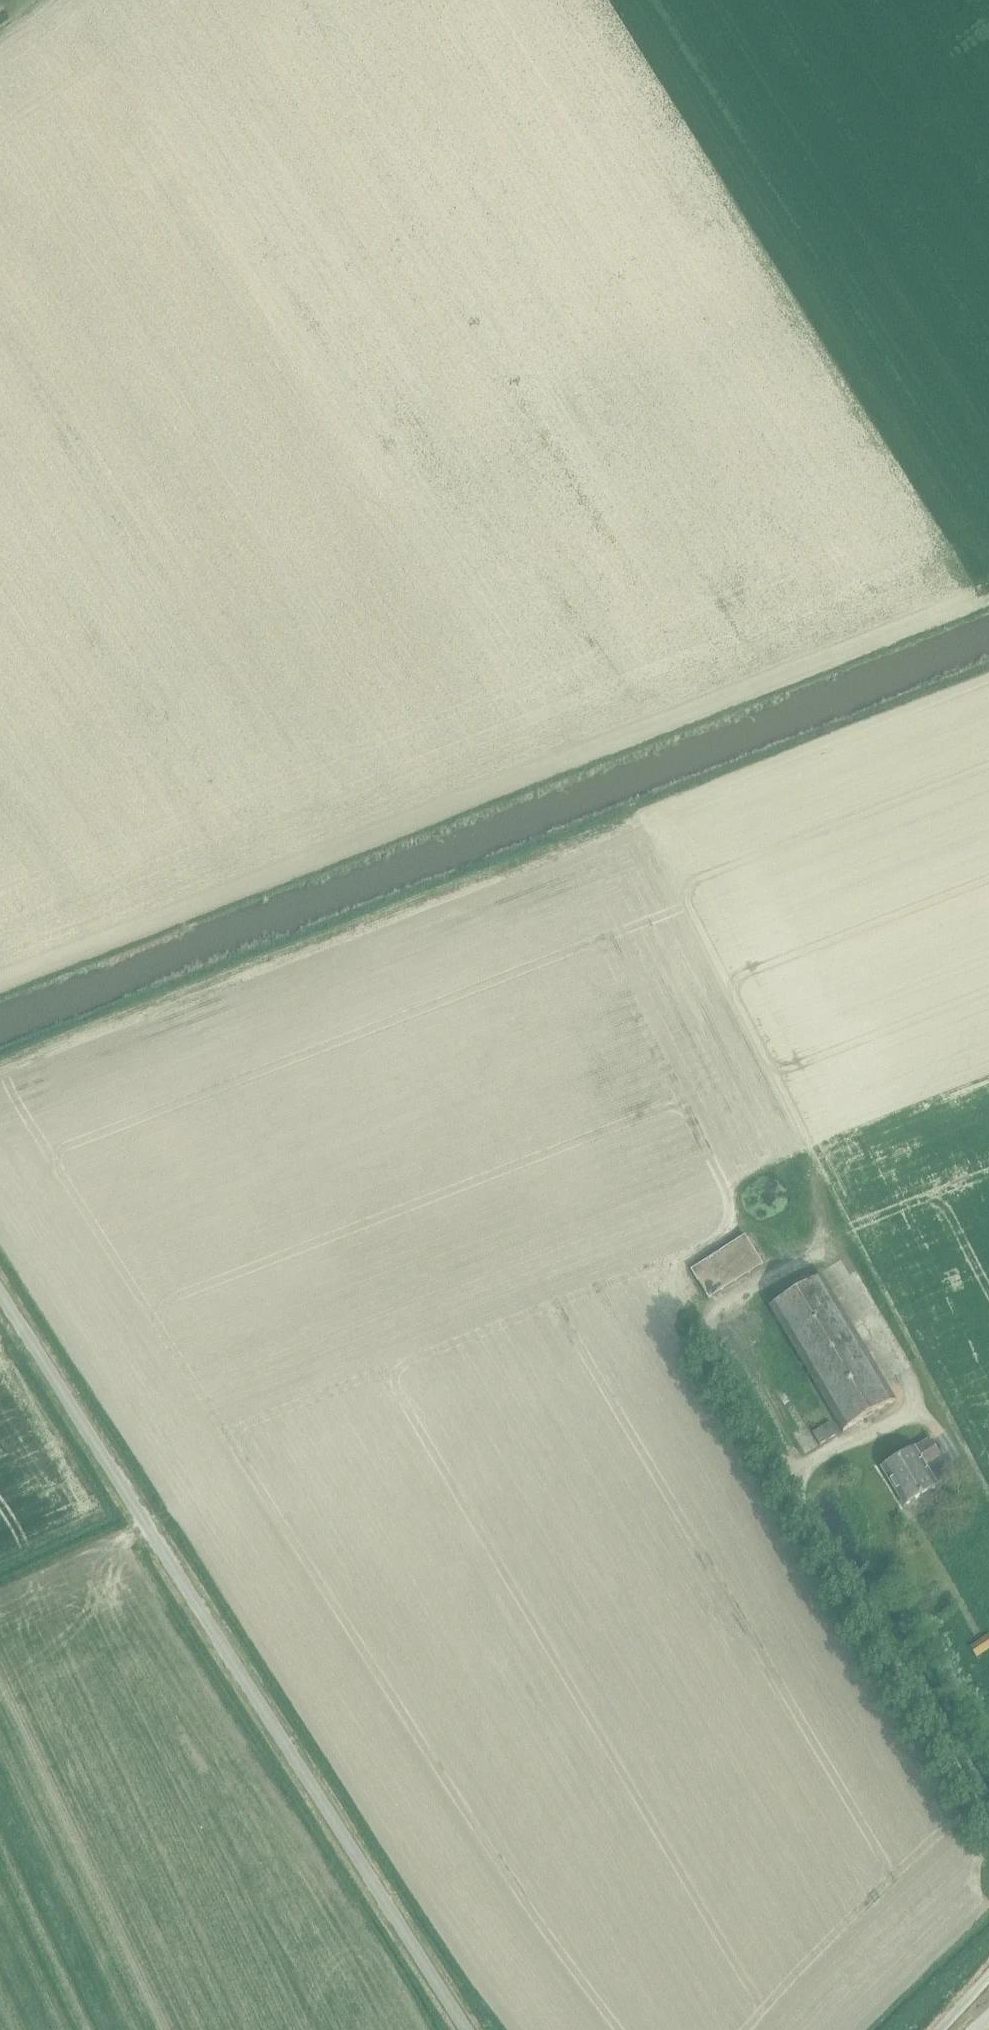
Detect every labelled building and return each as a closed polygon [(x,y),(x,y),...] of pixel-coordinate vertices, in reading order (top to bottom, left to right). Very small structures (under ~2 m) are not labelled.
[(745,1239),(690,1273),(708,1301),(762,1266),(745,1239)] [(845,1435),(898,1404),(825,1280),(773,1310),(845,1435)] [(819,1444),(836,1434),(829,1422),(812,1432),(819,1444)] [(928,1468),(942,1460),(933,1443),(884,1470),(906,1511),(941,1492),(928,1468)] [(969,1646),(976,1656),(988,1648),(988,1633),(969,1646)]
